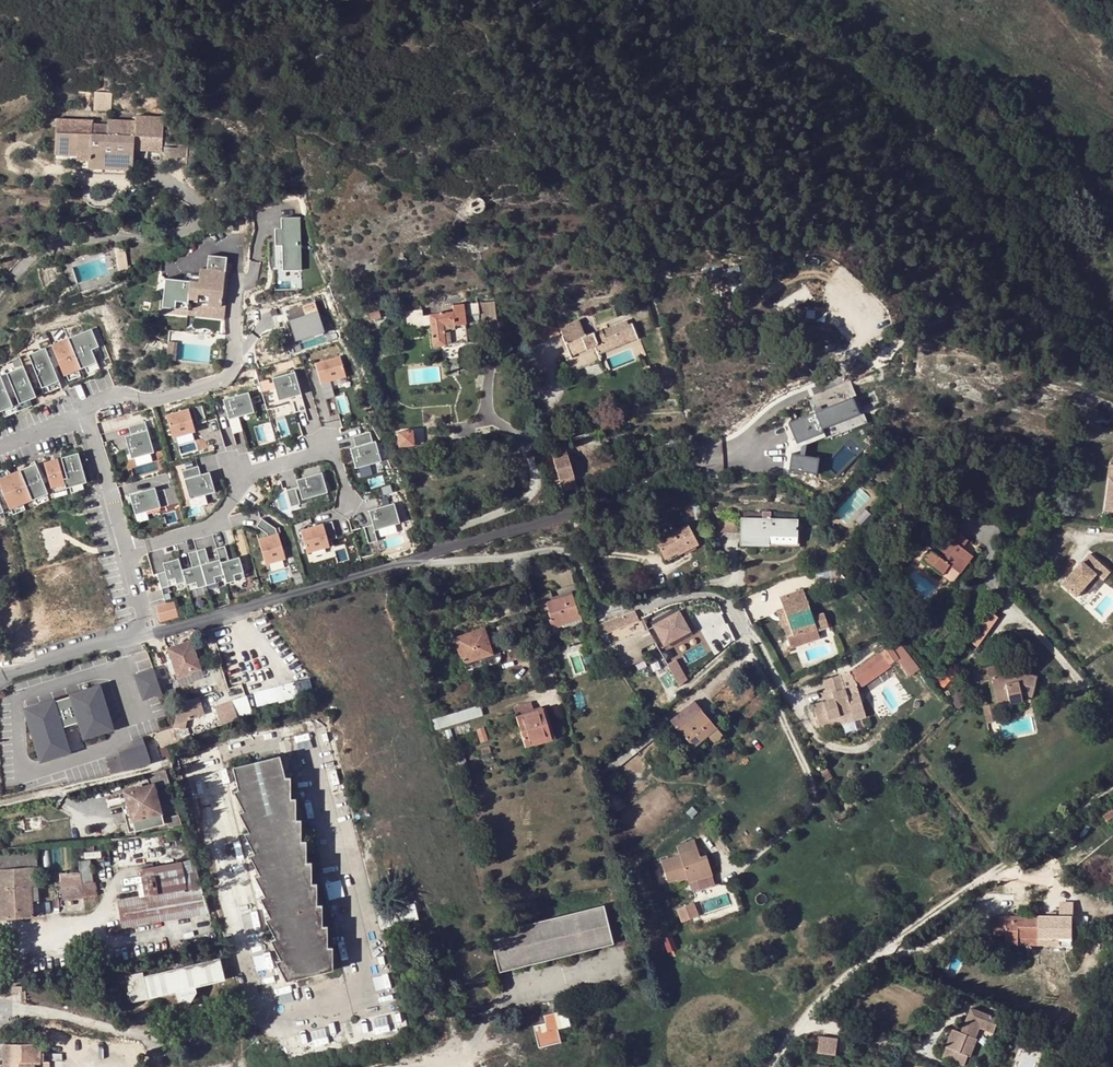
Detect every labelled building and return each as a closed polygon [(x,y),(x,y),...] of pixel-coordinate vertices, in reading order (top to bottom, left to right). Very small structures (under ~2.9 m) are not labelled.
[(112,93),(94,92),(93,110),(111,111),(112,93)] [(56,125),(55,148),(88,150),(88,160),(102,161),(102,159),(112,159),(112,155),(133,156),(134,152),(162,152),(164,117),(135,115),(135,120),(107,119),(107,124),(92,123),(92,120),(56,119),(50,118),(50,125),(56,125)] [(88,150),(55,148),(54,156),(76,157),(76,161),(88,162),(87,169),(133,171),(133,156),(112,155),(112,159),(102,159),(102,161),(88,160),(88,150)] [(456,203),(456,210),(460,213),(466,213),(471,209),(472,203),(468,197),(461,198),(456,203)] [(298,272),(297,221),(279,222),(279,232),(274,232),(274,248),(280,248),(280,272),(298,272)] [(129,276),(125,251),(116,253),(121,278),(129,276)] [(165,279),(161,309),(186,312),(187,300),(197,301),(197,296),(209,297),(207,306),(221,307),(225,272),(230,272),(232,272),(233,265),(227,264),(227,258),(209,256),(207,269),(200,268),(199,277),(198,283),(185,281),(165,279)] [(407,264),(407,262),(406,261),(405,259),(404,258),(402,258),(400,258),(399,259),(398,261),(397,262),(397,264),(398,266),(400,267),(401,267),(403,267),(405,267),(406,266),(407,264)] [(186,312),(161,309),(161,313),(224,320),(230,272),(225,272),(221,307),(207,306),(209,297),(197,296),(197,301),(187,300),(186,312)] [(322,325),(313,298),(272,312),(280,338),(322,325)] [(494,301),(463,305),(463,312),(479,310),(480,322),(496,320),(494,301)] [(444,314),(429,316),(430,326),(433,347),(467,344),(467,341),(471,341),(470,330),(465,330),(463,305),(443,307),(444,314)] [(405,313),(403,329),(430,326),(429,316),(422,317),(421,311),(405,313)] [(644,356),(631,324),(627,325),(625,321),(609,329),(609,328),(602,331),(601,330),(584,337),(578,322),(559,329),(567,350),(563,351),(571,372),(604,359),(604,358),(629,347),(634,360),(644,356)] [(280,338),(281,342),(323,329),(322,325),(280,338)] [(28,355),(42,389),(59,382),(52,363),(58,361),(64,376),(97,363),(94,356),(92,350),(99,347),(101,353),(104,360),(109,357),(97,326),(28,355)] [(544,326),(531,331),(537,345),(550,340),(544,326)] [(178,343),(168,342),(167,360),(176,361),(178,343)] [(296,345),(284,349),(286,356),(298,352),(296,345)] [(99,347),(92,350),(94,356),(101,353),(99,347)] [(340,356),(314,363),(325,399),(334,396),(330,381),(346,377),(340,356)] [(0,376),(0,412),(7,409),(1,395),(7,394),(8,397),(9,396),(13,407),(36,397),(23,366),(0,376)] [(643,369),(647,378),(652,375),(648,366),(643,369)] [(295,373),(272,379),(278,401),(291,398),(295,413),(306,410),(295,373)] [(254,412),(248,392),(223,399),(233,434),(242,431),(238,418),(254,412)] [(852,396),(787,423),(796,444),(823,433),(822,429),(828,427),(844,421),(859,414),(852,396)] [(201,405),(193,408),(198,425),(207,422),(201,405)] [(172,438),(195,432),(189,409),(166,415),(172,438)] [(859,414),(844,421),(848,430),(867,423),(879,424),(876,416),(859,414)] [(154,453),(145,421),(128,426),(131,435),(125,436),(131,459),(154,453)] [(828,427),(822,429),(823,433),(826,439),(832,436),(828,427)] [(355,447),(350,448),(355,469),(381,462),(375,441),(373,442),(370,432),(352,436),(355,447)] [(412,432),(397,433),(398,447),(414,446),(412,432)] [(549,449),(552,459),(567,455),(564,444),(549,449)] [(4,512),(3,511),(9,508),(10,510),(47,494),(43,484),(49,482),(52,492),(86,483),(78,452),(61,457),(66,476),(63,477),(58,458),(43,462),(49,479),(44,482),(36,463),(0,478),(0,487),(8,506),(2,509),(0,504),(0,514),(4,512)] [(788,470),(816,475),(819,458),(791,453),(788,470)] [(574,477),(567,455),(552,459),(559,482),(574,477)] [(198,466),(181,471),(189,500),(215,492),(210,472),(201,474),(198,466)] [(322,472),(296,480),(302,500),(327,493),(322,472)] [(866,473),(858,481),(859,483),(861,480),(865,484),(872,478),(866,473)] [(577,487),(574,477),(559,482),(562,492),(577,487)] [(155,487),(129,495),(135,515),(169,505),(164,489),(156,492),(155,487)] [(295,487),(286,490),(291,507),(300,504),(295,487)] [(394,503),(368,510),(372,524),(363,527),(368,544),(377,541),(374,531),(400,523),(394,503)] [(701,517),(699,503),(693,504),(693,505),(694,517),(695,519),(701,517)] [(693,505),(686,506),(687,519),(694,517),(693,505)] [(762,519),(744,518),(744,532),(744,543),(765,543),(765,546),(796,547),(797,520),(770,518),(769,512),(763,512),(762,519)] [(958,524),(948,517),(938,530),(948,538),(952,541),(945,549),(941,547),(935,554),(930,551),(922,560),(941,573),(948,564),(959,572),(967,561),(963,558),(967,552),(961,547),(967,539),(954,530),(958,524)] [(744,532),(744,518),(722,518),(722,531),(744,532)] [(277,534),(276,528),(262,519),(256,527),(267,534),(267,536),(258,539),(265,565),(286,559),(278,533),(277,534)] [(332,521),(300,530),(306,553),(330,547),(328,541),(337,538),(332,521)] [(687,525),(655,541),(664,559),(676,553),(677,554),(698,544),(687,525)] [(952,541),(948,538),(941,547),(945,549),(952,541)] [(216,548),(216,549),(219,559),(225,580),(226,583),(245,578),(239,557),(229,560),(225,546),(216,548)] [(205,547),(196,550),(206,585),(225,580),(219,559),(209,562),(205,547)] [(206,585),(196,550),(188,553),(192,567),(182,570),(185,582),(187,591),(206,585)] [(972,555),(967,552),(963,558),(967,561),(972,555)] [(1103,581),(1111,572),(1090,554),(1062,585),(1077,597),(1096,575),(1103,581)] [(182,570),(178,558),(162,563),(165,571),(157,574),(161,588),(185,582),(182,570)] [(948,564),(941,573),(950,580),(953,579),(959,572),(948,564)] [(779,597),(782,607),(792,635),(795,646),(820,638),(816,627),(828,624),(824,612),(812,617),(803,589),(779,597)] [(552,628),(562,625),(561,621),(578,615),(572,595),(553,600),(551,595),(550,591),(541,593),(543,598),(539,603),(543,611),(548,610),(550,618),(548,619),(552,628)] [(178,617),(174,601),(156,607),(160,622),(178,617)] [(980,647),(1001,615),(987,605),(965,636),(980,647)] [(792,635),(782,607),(775,609),(785,637),(792,635)] [(634,611),(597,624),(601,635),(640,621),(634,611)] [(678,613),(654,626),(664,644),(688,631),(678,613)] [(561,621),(562,625),(563,628),(580,622),(578,615),(561,621)] [(593,627),(585,630),(589,641),(597,639),(593,627)] [(483,629),(455,638),(463,664),(464,664),(467,674),(487,667),(486,666),(496,662),(494,655),(492,656),(490,654),(492,653),(483,629)] [(646,629),(605,647),(613,659),(619,669),(643,658),(639,648),(654,642),(646,629)] [(190,640),(167,648),(177,678),(201,670),(190,640)] [(553,640),(546,642),(549,650),(555,648),(553,640)] [(918,668),(898,641),(849,674),(854,685),(856,688),(897,660),(906,675),(918,668)] [(613,659),(605,647),(601,650),(608,662),(613,659)] [(686,679),(675,658),(667,663),(679,685),(686,679)] [(989,680),(992,697),(1006,695),(1008,703),(1021,701),(1019,693),(1031,696),(1035,677),(1013,672),(1003,673),(1000,664),(986,667),(973,670),(975,683),(976,683),(989,680)] [(154,667),(136,674),(144,697),(162,691),(154,667)] [(863,710),(856,688),(854,685),(844,689),(839,674),(821,680),(824,690),(829,689),(832,699),(826,701),(811,706),(818,726),(839,719),(840,718),(839,717),(851,713),(851,714),(863,710)] [(294,683),(253,693),(257,710),(298,700),(294,683)] [(884,690),(879,683),(869,690),(874,697),(884,690)] [(54,701),(23,710),(40,764),(69,755),(60,729),(79,723),(84,740),(113,731),(99,686),(67,696),(69,700),(55,705),(54,701)] [(824,690),(822,691),(826,701),(832,699),(829,689),(824,690)] [(1006,695),(992,697),(993,704),(993,706),(996,705),(1008,703),(1006,695)] [(213,704),(217,715),(236,709),(232,698),(213,704)] [(693,701),(671,720),(693,747),(707,735),(715,728),(693,701)] [(480,704),(432,718),(435,730),(483,715),(480,704)] [(986,723),(999,721),(997,712),(996,705),(993,706),(993,704),(982,706),(984,715),(986,723)] [(217,715),(220,723),(238,717),(236,709),(217,715)] [(525,746),(535,744),(533,738),(550,733),(542,710),(517,717),(525,746)] [(851,713),(839,717),(840,718),(839,719),(841,725),(865,718),(863,710),(851,714),(851,713)] [(157,735),(161,749),(165,747),(165,742),(186,735),(183,726),(157,735)] [(722,735),(715,728),(707,735),(713,742),(722,735)] [(533,738),(535,744),(535,745),(552,740),(550,733),(533,738)] [(165,742),(165,747),(188,740),(186,735),(165,742)] [(626,743),(635,754),(642,749),(633,738),(626,743)] [(107,763),(111,774),(148,765),(150,760),(143,739),(134,742),(136,748),(119,754),(120,759),(107,763)] [(280,756),(233,767),(238,788),(233,791),(243,810),(238,812),(248,831),(244,834),(253,852),(249,855),(258,873),(254,876),(264,894),(259,897),(269,916),(264,918),(274,937),(270,940),(279,959),(275,961),(286,981),(332,970),(331,947),(327,947),(328,926),(322,926),(321,904),(317,904),(316,883),(312,883),(311,862),(306,862),(305,841),(301,841),(300,819),(295,819),(295,799),(290,798),(290,777),(284,777),(280,756)] [(610,756),(603,761),(607,766),(613,760),(610,756)] [(169,783),(165,769),(146,774),(149,785),(124,792),(124,793),(120,794),(122,803),(126,802),(132,821),(162,814),(154,787),(169,783)] [(126,802),(122,803),(130,832),(164,824),(162,814),(132,821),(126,802)] [(1107,821),(1112,818),(1112,820),(1112,811),(1112,810),(1103,816),(1107,821)] [(176,828),(183,827),(181,819),(174,820),(176,828)] [(694,852),(698,851),(704,850),(701,840),(682,845),(685,854),(661,861),(667,882),(675,879),(676,882),(686,879),(700,875),(702,879),(712,876),(706,857),(700,859),(696,860),(694,852)] [(0,856),(0,917),(40,915),(36,853),(0,856)] [(79,860),(81,873),(84,898),(95,896),(90,859),(79,860)] [(201,886),(193,859),(139,868),(144,895),(201,886)] [(84,898),(81,873),(62,875),(65,907),(84,905),(84,898)] [(700,875),(686,879),(687,884),(702,879),(700,875)] [(122,927),(209,913),(201,886),(144,895),(118,900),(122,927)] [(1075,911),(1076,901),(1063,900),(1062,911),(1075,911)] [(696,901),(678,907),(683,921),(701,915),(696,901)] [(617,902),(490,933),(499,971),(612,944),(604,911),(618,908),(617,902)] [(413,904),(378,913),(382,928),(416,920),(413,904)] [(1005,944),(1018,945),(1025,945),(1025,947),(1025,948),(1026,949),(1028,949),(1029,949),(1030,949),(1031,948),(1032,947),(1032,946),(1032,945),(1059,946),(1072,946),(1072,917),(1056,917),(1056,912),(1047,912),(1047,917),(1006,916),(1006,917),(991,916),(991,934),(1005,934),(1005,944)] [(220,959),(146,972),(149,993),(180,988),(181,993),(189,998),(194,991),(193,986),(224,980),(220,959)] [(144,968),(127,970),(130,996),(147,994),(144,968)] [(961,1032),(953,1029),(945,1047),(946,1048),(942,1058),(964,1066),(968,1056),(970,1057),(977,1039),(976,1038),(980,1028),(994,1034),(999,1019),(971,1007),(961,1032)] [(566,1009),(543,1015),(545,1023),(533,1026),(538,1048),(561,1042),(558,1029),(570,1026),(566,1009)] [(838,1038),(820,1036),(818,1053),(836,1055),(838,1038)] [(27,1044),(5,1044),(5,1066),(40,1066),(40,1054),(40,1044),(27,1044)]
